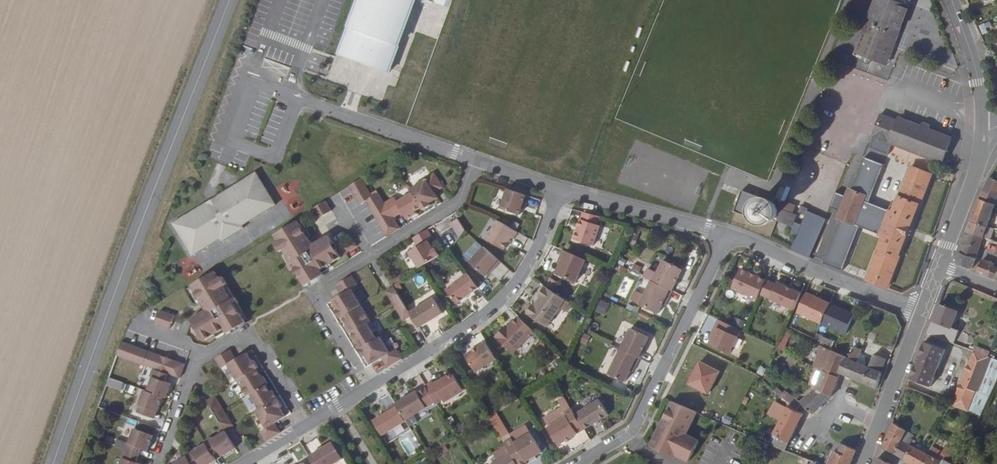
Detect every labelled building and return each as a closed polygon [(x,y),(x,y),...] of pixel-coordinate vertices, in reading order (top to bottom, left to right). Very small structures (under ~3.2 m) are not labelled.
[(341,55),(355,60),(353,65),(374,73),(376,68),(390,73),(415,1),(448,12),(452,0),(360,0),(341,55)] [(913,6),(897,0),(881,0),(860,51),(876,57),(885,38),(898,43),(913,6)] [(885,38),(876,57),(890,63),(898,43),(885,38)] [(880,115),(872,137),(944,163),(952,140),(931,132),(933,126),(924,123),(922,128),(901,120),(900,123),(880,115)] [(799,167),(789,163),(782,181),(792,185),(799,167)] [(935,176),(911,168),(898,205),(897,205),(894,212),(893,211),(891,217),(884,236),(887,237),(871,282),(894,290),(906,256),(904,256),(909,241),(916,221),(921,208),(923,209),(935,176)] [(412,192),(414,196),(424,212),(425,215),(434,210),(432,207),(441,202),(438,196),(447,191),(436,175),(427,182),(427,183),(412,192)] [(278,210),(258,178),(175,229),(195,262),(223,244),(225,247),(246,233),(245,230),(278,210)] [(983,200),(996,204),(996,193),(994,192),(996,184),(991,182),(985,194),(983,200)] [(395,236),(374,201),(362,183),(350,191),(360,209),(366,206),(387,241),(395,236)] [(868,190),(858,186),(854,197),(850,195),(841,221),(845,222),(841,233),(850,236),(852,237),(856,226),(857,227),(865,207),(867,201),(865,201),(868,190)] [(749,217),(753,208),(759,195),(741,188),(732,210),(749,217)] [(890,198),(868,190),(865,201),(867,201),(865,207),(891,217),(893,211),(886,209),(890,198)] [(530,199),(508,192),(501,211),(520,218),(523,212),(525,206),(527,207),(528,207),(530,199)] [(759,195),(753,208),(755,214),(755,217),(756,218),(758,220),(760,222),(762,223),(765,224),(767,224),(770,224),(772,223),(775,221),(777,218),(779,216),(779,213),(779,211),(779,208),(778,206),(776,204),(774,201),(771,200),(769,199),(765,199),(763,200),(761,201),(762,196),(759,195)] [(386,208),(395,223),(404,217),(410,225),(419,219),(418,217),(424,212),(414,196),(398,206),(395,202),(386,208)] [(395,223),(386,208),(379,198),(374,201),(395,236),(401,233),(395,223)] [(975,221),(990,226),(994,213),(996,206),(996,204),(983,200),(975,221)] [(333,215),(327,205),(313,213),(315,216),(320,224),(333,215)] [(803,216),(810,219),(811,215),(812,213),(805,210),(803,216)] [(797,217),(784,211),(779,223),(792,227),(797,217)] [(830,223),(811,215),(810,219),(805,229),(801,238),(795,252),(814,260),(830,223)] [(600,221),(583,216),(576,244),(596,249),(601,230),(598,229),(600,221)] [(801,219),(797,217),(792,227),(797,229),(794,235),(801,238),(805,229),(798,226),(801,219)] [(456,218),(448,224),(458,236),(465,230),(456,218)] [(971,232),(986,238),(989,231),(996,232),(996,230),(996,227),(990,226),(975,221),(971,232)] [(519,237),(499,224),(487,243),(504,255),(512,243),(515,244),(519,237)] [(278,249),(283,257),(286,256),(293,269),(291,270),(296,277),(298,276),(306,289),(325,278),(324,277),(346,263),(345,262),(341,255),(332,240),(317,250),(300,225),(276,240),(281,247),(278,249)] [(857,227),(856,226),(852,237),(873,245),(877,234),(857,227)] [(971,232),(963,253),(979,258),(986,238),(971,232)] [(402,235),(401,233),(395,236),(387,241),(388,243),(402,235)] [(433,242),(427,235),(413,244),(418,251),(409,257),(419,272),(423,270),(440,259),(436,252),(434,253),(429,245),(433,242)] [(362,251),(357,244),(344,252),(349,260),(362,251)] [(499,263),(482,249),(468,264),(483,277),(491,267),(493,269),(499,263)] [(349,260),(344,252),(341,255),(345,262),(349,260)] [(975,270),(979,258),(963,253),(959,263),(975,270)] [(586,265),(563,255),(560,263),(563,264),(561,269),(556,279),(576,287),(586,265)] [(993,273),(996,266),(985,262),(981,272),(991,276),(993,273)] [(630,270),(643,276),(646,269),(634,263),(630,270)] [(663,263),(654,285),(674,294),(683,272),(663,263)] [(770,279),(744,268),(735,288),(760,299),(770,279)] [(206,348),(247,324),(239,312),(242,311),(238,304),(235,306),(226,293),(229,290),(224,282),(221,285),(215,277),(191,293),(208,317),(192,329),(206,348)] [(478,291),(467,277),(446,294),(457,308),(478,291)] [(325,278),(306,289),(309,294),(327,282),(325,278)] [(343,322),(362,311),(352,293),(358,289),(353,280),(337,290),(343,299),(333,305),(338,314),(336,315),(340,322),(342,321),(343,322)] [(805,295),(781,284),(773,301),(798,311),(805,295)] [(669,303),(674,294),(654,285),(652,285),(642,309),(660,317),(664,308),(667,302),(669,303)] [(397,309),(406,304),(396,289),(389,294),(397,309)] [(545,292),(542,290),(532,305),(533,310),(535,311),(540,303),(539,301),(545,292)] [(571,309),(545,292),(539,301),(540,303),(535,311),(533,310),(529,310),(526,315),(527,319),(546,332),(560,313),(565,317),(571,309)] [(599,299),(595,312),(605,314),(608,302),(599,299)] [(436,301),(412,315),(413,318),(420,331),(445,316),(436,301)] [(964,309),(944,301),(931,332),(962,344),(967,330),(958,326),(964,309)] [(413,318),(412,315),(406,304),(397,309),(405,323),(413,318)] [(362,311),(343,322),(348,330),(345,331),(350,338),(352,337),(353,338),(368,328),(371,326),(362,311)] [(170,316),(163,314),(159,328),(165,330),(173,333),(177,318),(170,316)] [(743,331),(721,320),(714,334),(716,335),(715,339),(712,345),(733,355),(743,331)] [(533,336),(517,321),(507,332),(504,335),(501,333),(494,341),(512,358),(533,336)] [(247,324),(206,348),(207,350),(228,338),(248,325),(247,324)] [(251,330),(248,325),(228,338),(232,343),(251,330)] [(378,344),(368,328),(353,338),(356,344),(354,345),(360,355),(378,344)] [(783,350),(792,331),(785,328),(777,348),(783,350)] [(848,329),(845,328),(843,332),(840,330),(837,335),(841,337),(837,346),(852,353),(857,339),(846,333),(848,329)] [(622,353),(640,361),(646,349),(650,341),(632,331),(621,352),(622,353)] [(815,334),(813,340),(831,345),(833,340),(815,334)] [(952,349),(928,340),(913,378),(936,387),(952,349)] [(378,344),(360,355),(364,361),(366,360),(372,369),(382,363),(387,371),(401,362),(397,353),(391,358),(381,342),(378,344)] [(125,346),(123,353),(183,374),(186,366),(125,346)] [(497,363),(487,346),(466,358),(477,375),(497,363)] [(854,360),(860,362),(864,351),(859,348),(856,355),(854,359),(854,360)] [(828,370),(843,377),(844,373),(851,357),(835,351),(828,370)] [(995,358),(978,351),(952,405),(968,411),(978,389),(979,390),(995,358)] [(773,364),(777,367),(783,355),(779,352),(773,364)] [(181,380),(183,374),(123,353),(120,361),(154,372),(170,377),(181,380)] [(640,361),(622,353),(610,377),(626,385),(631,374),(634,368),(636,369),(640,361)] [(230,369),(238,385),(258,373),(259,372),(255,365),(253,366),(248,358),(237,364),(232,355),(217,364),(222,373),(230,369)] [(851,357),(844,373),(848,375),(854,360),(854,359),(851,357)] [(871,367),(860,362),(854,360),(848,375),(882,388),(886,372),(877,369),(880,360),(875,357),(871,367)] [(706,394),(718,370),(697,359),(685,384),(706,394)] [(889,363),(880,360),(877,369),(886,372),(889,363)] [(777,367),(773,364),(768,374),(773,376),(777,367)] [(828,370),(820,388),(835,396),(843,377),(828,370)] [(170,377),(154,372),(151,380),(153,381),(148,395),(145,394),(141,409),(139,408),(137,416),(153,422),(155,414),(159,415),(163,400),(168,402),(172,387),(166,386),(170,377)] [(251,398),(268,389),(269,388),(265,381),(263,382),(258,373),(238,385),(247,401),(251,398)] [(428,390),(437,406),(438,407),(444,403),(445,406),(465,394),(454,377),(444,383),(442,382),(435,387),(433,384),(427,389),(428,390)] [(835,396),(820,388),(806,404),(817,415),(835,396)] [(251,398),(261,415),(279,404),(274,395),(272,396),(268,389),(251,398)] [(437,406),(428,390),(420,395),(418,394),(397,407),(407,423),(437,406)] [(221,429),(231,423),(215,394),(205,400),(221,429)] [(699,411),(674,401),(655,448),(680,459),(681,456),(695,461),(704,439),(690,434),(699,411)] [(279,404),(261,415),(258,416),(268,433),(262,436),(267,445),(281,436),(277,428),(287,421),(282,412),(283,411),(279,404)] [(600,404),(577,418),(585,432),(609,418),(600,404)] [(802,407),(798,405),(795,409),(792,407),(778,432),(762,427),(759,435),(773,441),(772,442),(791,450),(809,415),(799,411),(802,407)] [(384,438),(407,423),(397,407),(390,411),(392,413),(375,423),(384,438)] [(585,432),(577,418),(573,411),(565,416),(567,420),(548,431),(559,448),(566,444),(570,441),(585,432)] [(886,447),(911,461),(919,448),(916,446),(919,440),(922,441),(926,434),(898,422),(886,447)] [(126,453),(141,459),(143,452),(149,453),(154,439),(135,432),(130,447),(128,446),(126,453)] [(226,434),(213,441),(224,458),(237,451),(226,434)] [(511,455),(517,463),(529,463),(544,455),(532,435),(517,445),(513,441),(506,445),(511,455)] [(113,447),(122,449),(124,441),(116,439),(113,447)] [(212,440),(206,444),(207,445),(194,453),(201,463),(215,463),(217,463),(214,458),(221,454),(212,440)] [(916,463),(928,463),(933,455),(923,450),(927,444),(922,441),(919,440),(916,446),(919,448),(911,461),(916,463)] [(443,442),(435,447),(440,454),(447,449),(443,442)] [(334,445),(311,459),(314,463),(340,463),(344,461),(334,445)] [(861,451),(846,445),(843,453),(857,460),(861,451)] [(948,463),(949,460),(954,463),(954,462),(958,454),(962,449),(960,446),(957,449),(950,446),(948,451),(937,445),(933,455),(928,463),(947,463),(948,463)] [(839,452),(834,463),(856,463),(857,460),(843,453),(839,452)] [(141,459),(126,453),(123,461),(125,461),(124,463),(139,463),(141,459)] [(195,455),(188,459),(186,454),(179,458),(182,463),(180,463),(200,463),(195,455)] [(511,455),(498,463),(517,463),(511,455)]
